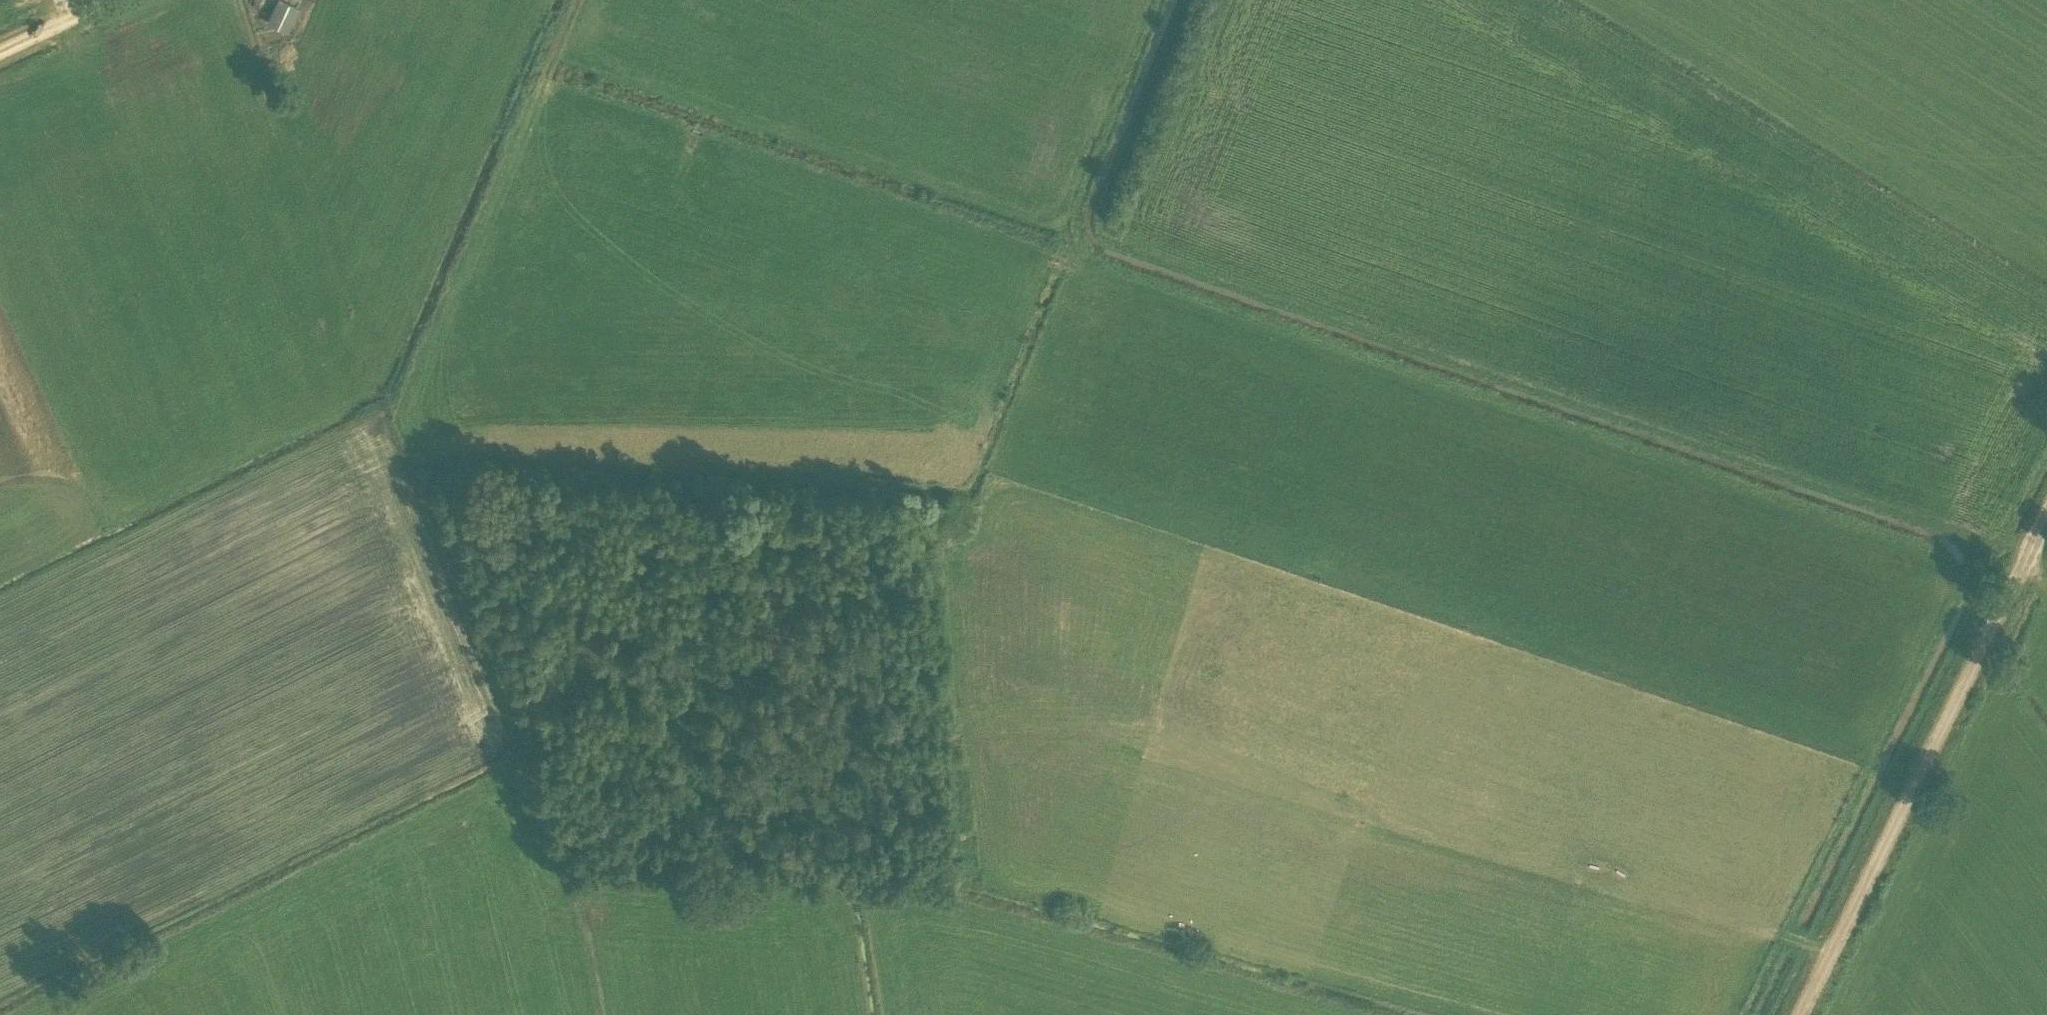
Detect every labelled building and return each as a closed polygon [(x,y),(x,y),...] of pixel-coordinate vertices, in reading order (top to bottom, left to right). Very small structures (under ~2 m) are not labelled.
[(298,7),(283,0),(276,0),(266,22),(287,31),(298,7)]
